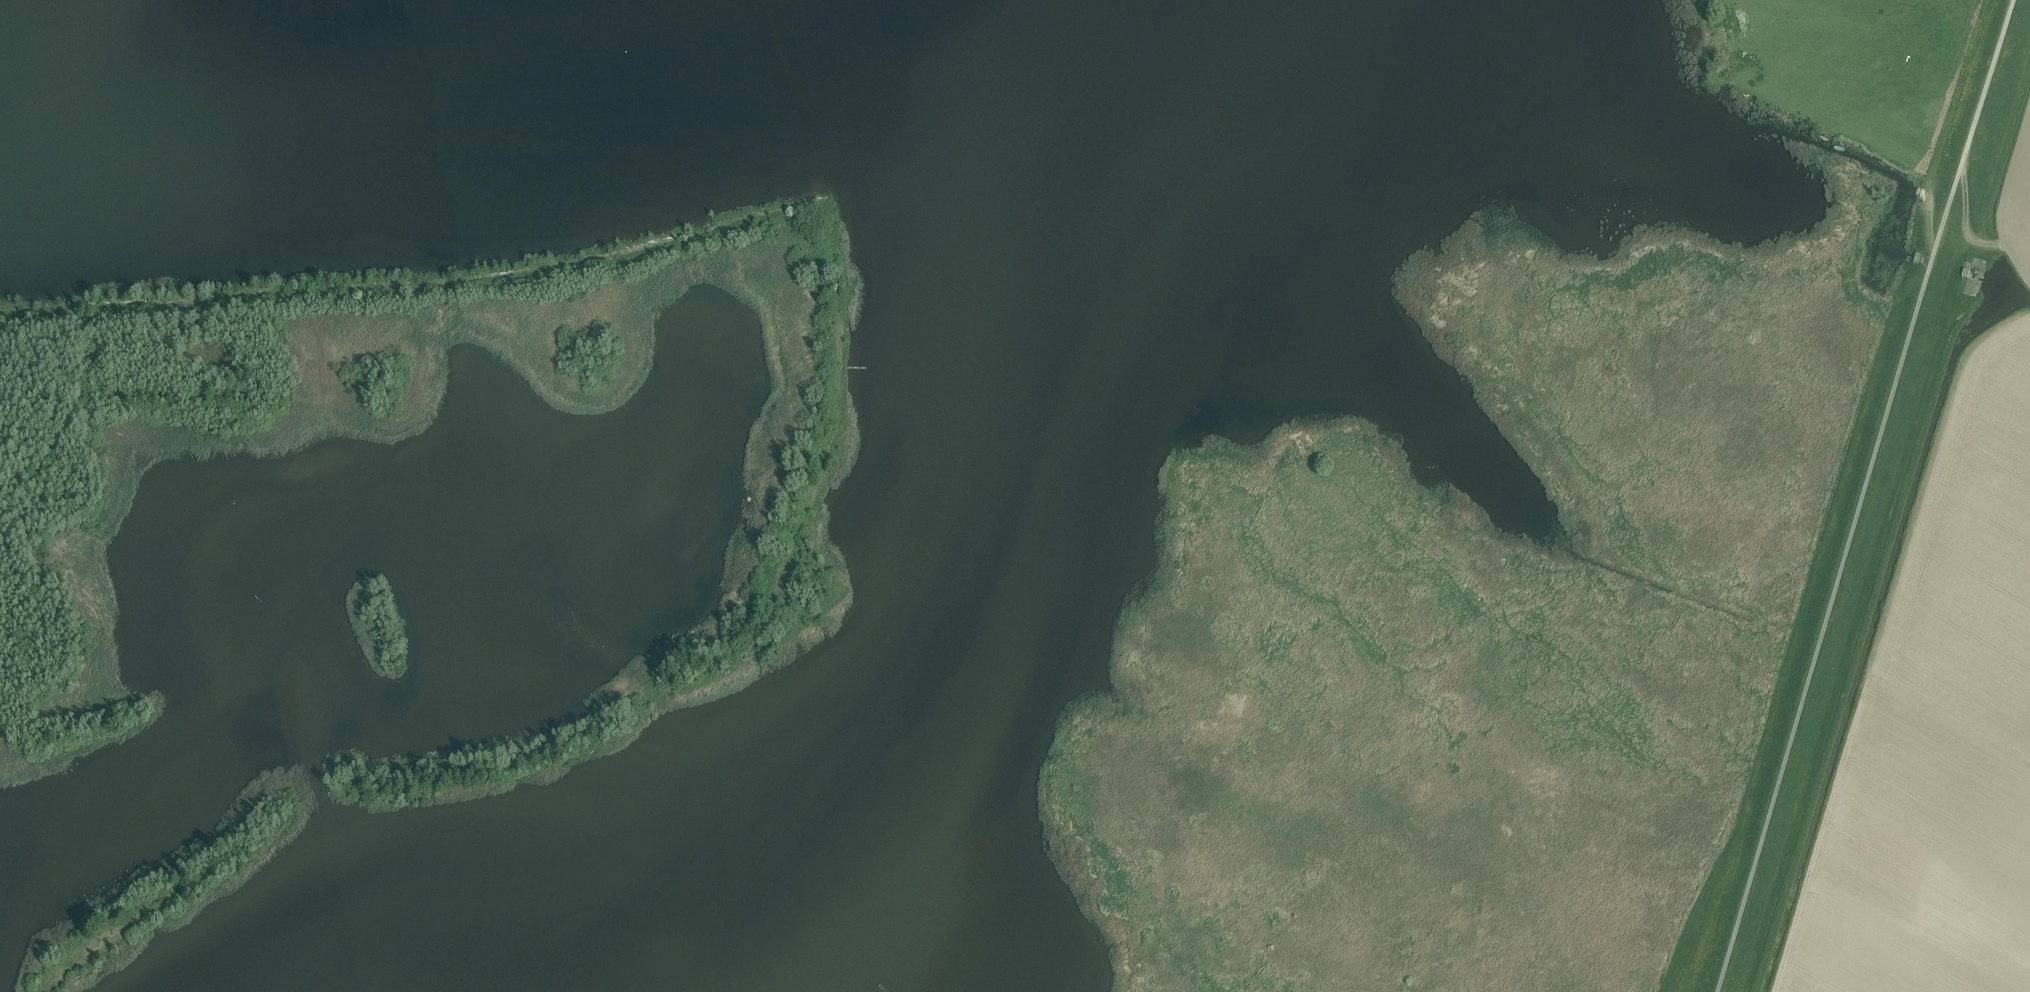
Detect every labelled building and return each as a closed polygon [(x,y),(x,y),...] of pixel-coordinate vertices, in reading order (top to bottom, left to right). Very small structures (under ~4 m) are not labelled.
[(1920,250),(1917,256),(1925,260),(1928,254),(1920,250)]
